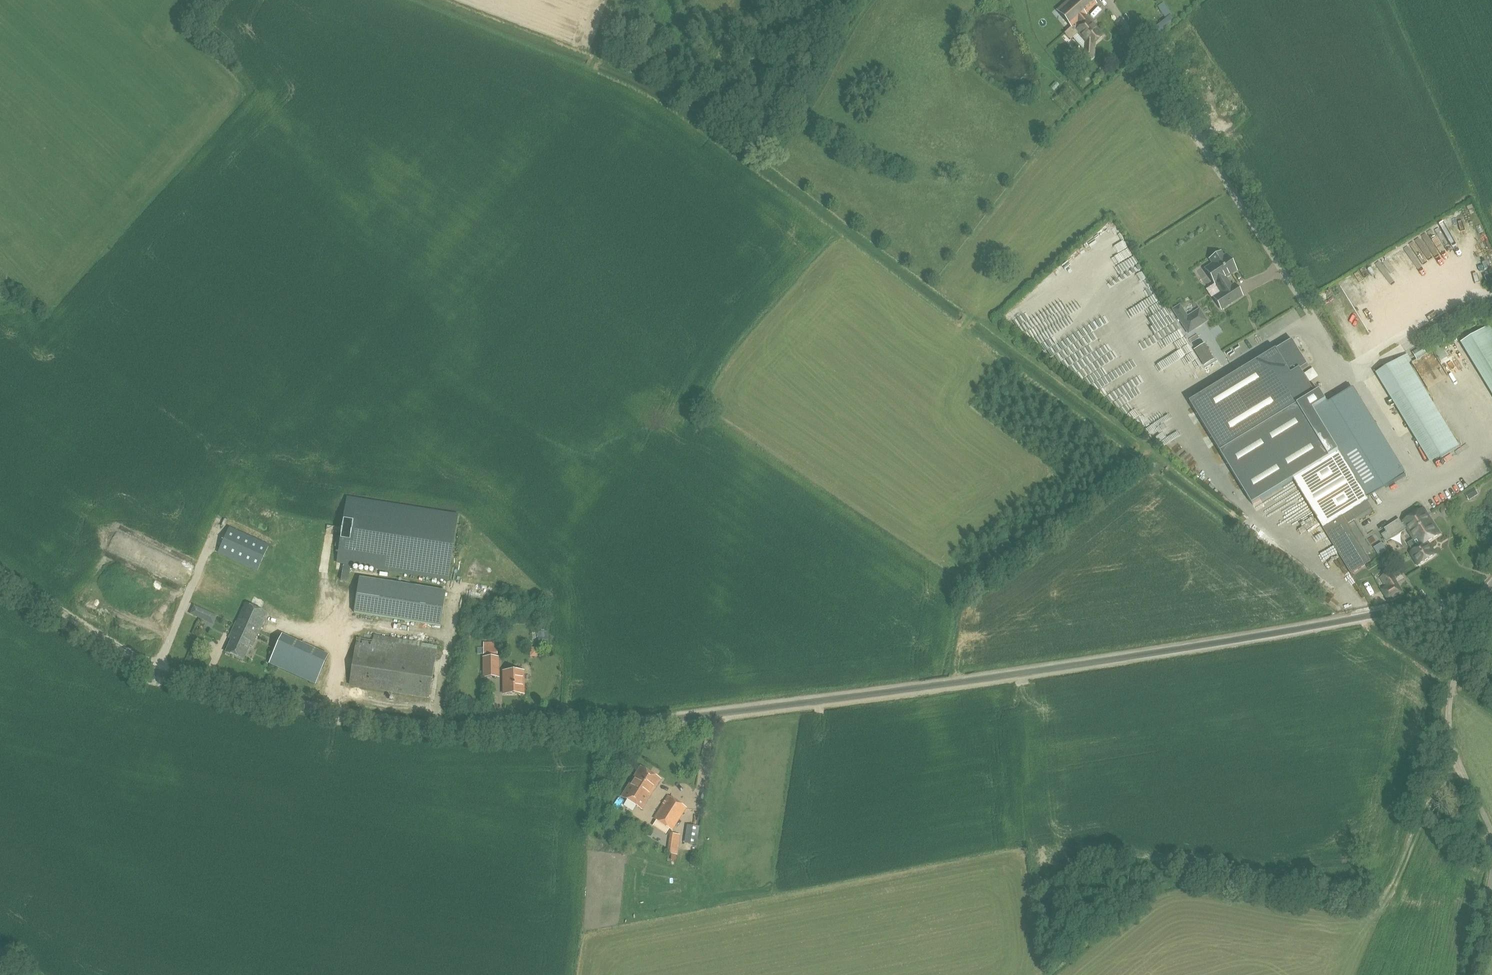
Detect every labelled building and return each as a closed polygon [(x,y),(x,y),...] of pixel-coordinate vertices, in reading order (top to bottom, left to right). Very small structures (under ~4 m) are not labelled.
[(1062,6),(1076,22),(1078,21),(1086,14),(1085,13),(1097,3),(1094,0),(1069,0),(1062,6)] [(1095,56),(1095,42),(1103,35),(1085,15),(1075,24),(1065,33),(1070,39),(1078,32),(1085,40),(1084,46),(1084,48),(1084,50),(1084,51),(1083,52),(1082,55),(1082,57),(1083,59),(1085,61),(1088,61),(1091,61),(1093,59),(1095,56)] [(1210,265),(1205,268),(1208,273),(1213,281),(1213,280),(1222,293),(1214,298),(1221,309),(1234,301),(1241,296),(1235,285),(1231,287),(1230,286),(1225,277),(1236,270),(1226,255),(1223,257),(1220,252),(1210,259),(1211,260),(1213,263),(1210,265)] [(1188,316),(1180,304),(1173,309),(1188,332),(1207,320),(1199,309),(1188,316)] [(1293,340),(1191,402),(1221,453),(1316,395),(1301,370),(1308,365),(1293,340)] [(1208,366),(1219,358),(1208,343),(1197,350),(1208,366)] [(1422,348),(1412,354),(1417,361),(1427,356),(1422,348)] [(1436,351),(1428,356),(1432,364),(1440,359),(1436,351)] [(1095,353),(1090,357),(1096,364),(1101,360),(1095,353)] [(1435,465),(1464,448),(1409,355),(1380,372),(1435,465)] [(1109,382),(1102,385),(1104,391),(1111,388),(1109,382)] [(1114,396),(1120,406),(1140,395),(1135,385),(1114,396)] [(1385,490),(1403,479),(1350,390),(1316,411),(1340,453),(1343,458),(1360,448),(1385,490)] [(1313,410),(1327,402),(1321,392),(1316,395),(1221,453),(1253,504),(1294,480),(1340,453),(1313,410)] [(1165,441),(1170,447),(1182,438),(1178,432),(1165,441)] [(1182,441),(1174,446),(1177,452),(1185,447),(1182,441)] [(1370,503),(1340,453),(1294,480),(1319,520),(1326,516),(1331,524),(1345,517),(1367,504),(1370,503)] [(347,497),(336,562),(448,580),(458,515),(347,497)] [(1345,517),(1349,524),(1354,520),(1370,510),(1367,504),(1345,517)] [(1424,509),(1416,514),(1423,526),(1419,528),(1423,535),(1427,542),(1440,534),(1424,509)] [(1387,532),(1383,535),(1387,541),(1392,538),(1406,529),(1406,528),(1407,527),(1415,540),(1412,542),(1416,548),(1411,552),(1419,564),(1435,554),(1427,542),(1423,535),(1419,528),(1423,526),(1416,514),(1414,515),(1404,521),(1405,522),(1403,524),(1399,518),(1385,528),(1387,532)] [(1319,520),(1319,521),(1351,573),(1351,574),(1377,558),(1354,520),(1349,524),(1345,517),(1331,525),(1331,524),(1326,516),(1319,520)] [(258,571),(269,546),(229,529),(218,553),(258,571)] [(1375,549),(1380,556),(1387,552),(1383,544),(1375,549)] [(1338,563),(1333,567),(1337,572),(1342,568),(1338,563)] [(1380,578),(1386,586),(1390,593),(1399,587),(1390,572),(1380,578)] [(139,583),(144,590),(149,586),(144,579),(139,583)] [(446,592),(359,579),(354,613),(441,627),(446,592)] [(229,646),(226,652),(244,660),(251,646),(253,647),(260,631),(268,613),(250,606),(245,603),(238,618),(237,621),(231,633),(234,634),(231,640),(229,646)] [(197,618),(205,622),(209,612),(201,609),(197,618)] [(282,634),(269,664),(316,685),(329,655),(282,634)] [(497,642),(484,642),(484,655),(497,655),(497,642)] [(498,658),(484,658),(484,677),(498,677),(498,658)] [(504,694),(524,694),(523,671),(503,672),(504,694)] [(642,809),(661,779),(640,767),(622,796),(642,809)] [(654,818),(656,820),(673,830),(686,808),(668,796),(654,818)] [(697,846),(699,827),(693,826),(690,845),(697,846)] [(671,834),(667,854),(677,856),(681,835),(671,834)]
